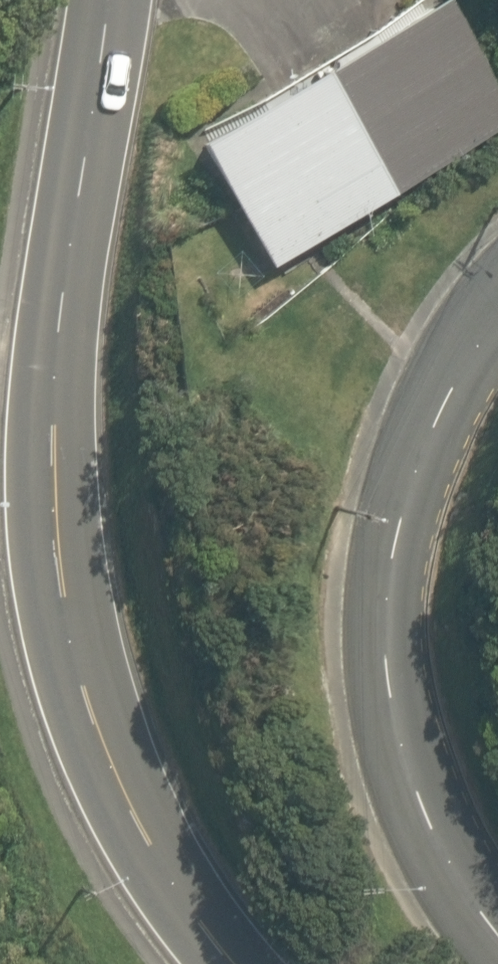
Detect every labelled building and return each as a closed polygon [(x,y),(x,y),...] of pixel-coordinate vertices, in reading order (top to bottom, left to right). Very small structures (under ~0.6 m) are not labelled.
[(416,0),(384,0),(164,147),(251,277),(493,115),(416,0)]
